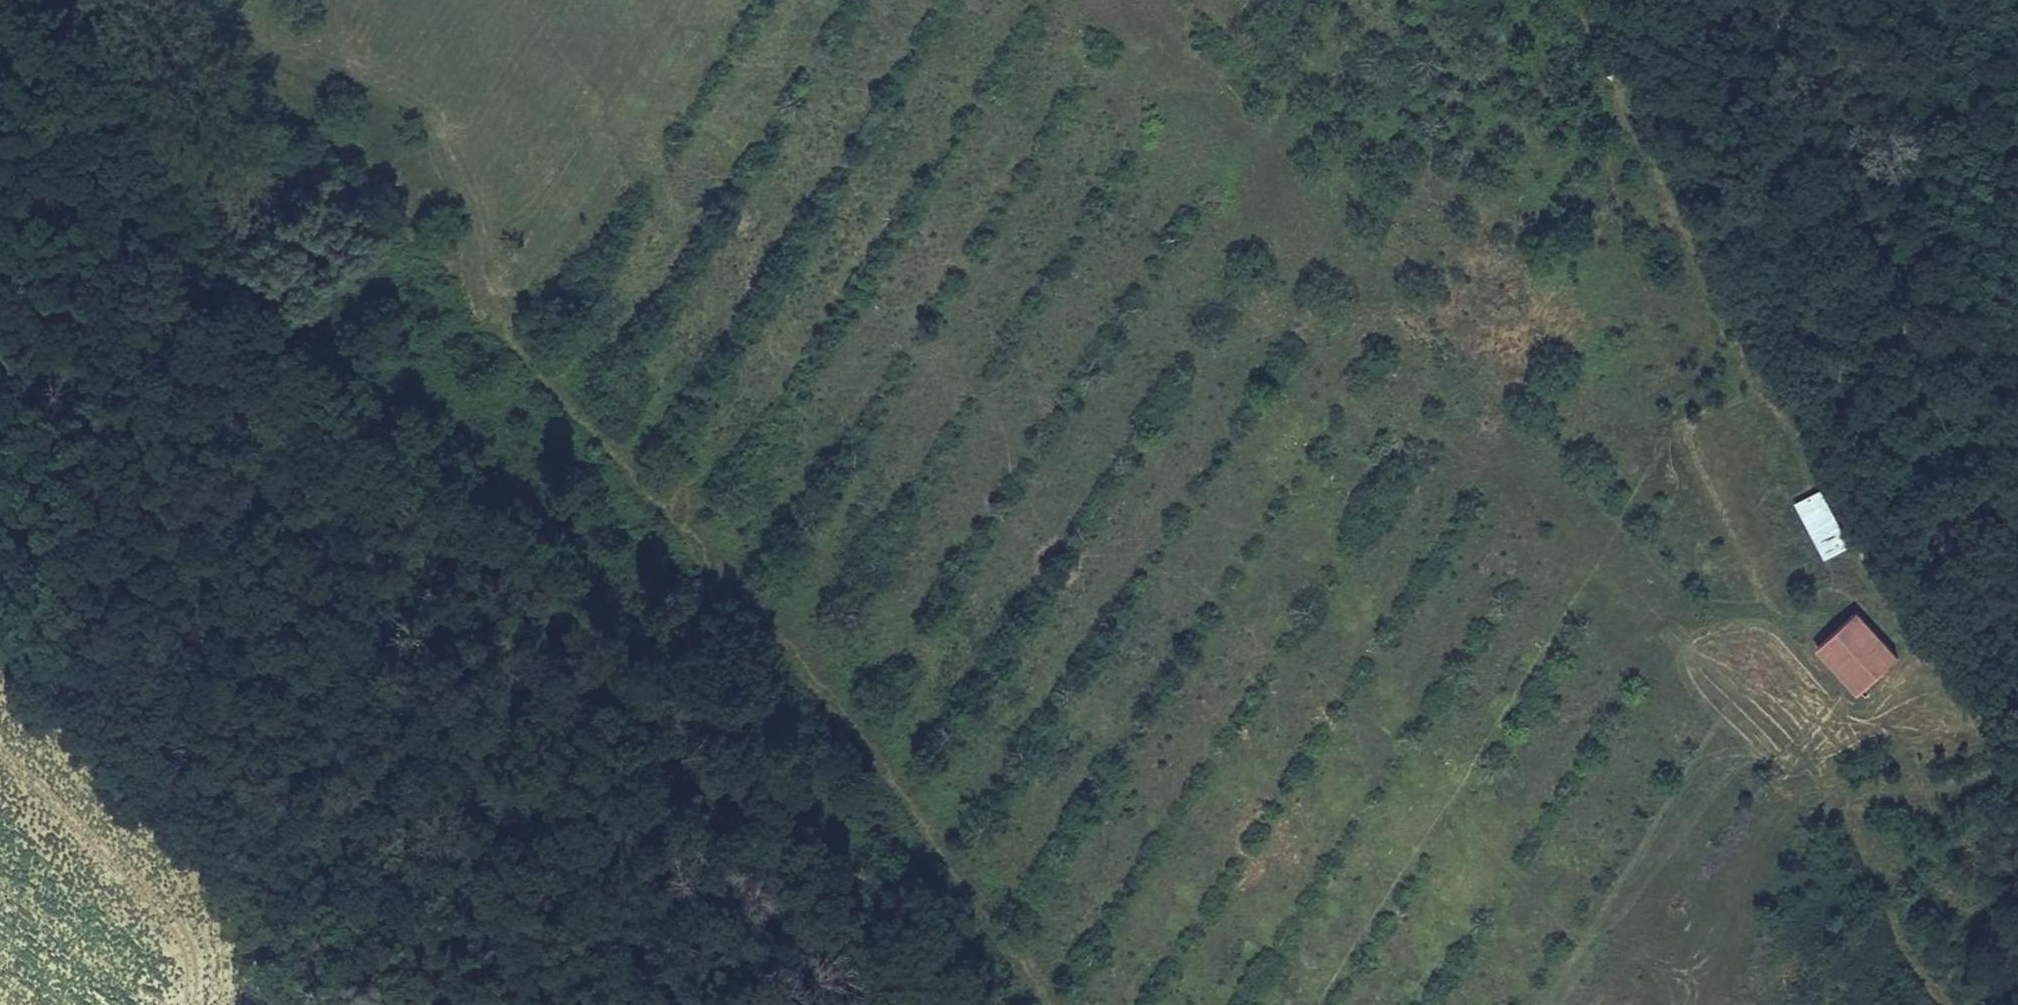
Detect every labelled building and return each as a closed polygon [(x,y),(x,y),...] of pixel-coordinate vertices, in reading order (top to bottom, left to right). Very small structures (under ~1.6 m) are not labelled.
[(1819,486),(1792,501),(1824,560),(1852,545),(1819,486)] [(1858,610),(1817,648),(1858,692),(1898,655),(1858,610)]
